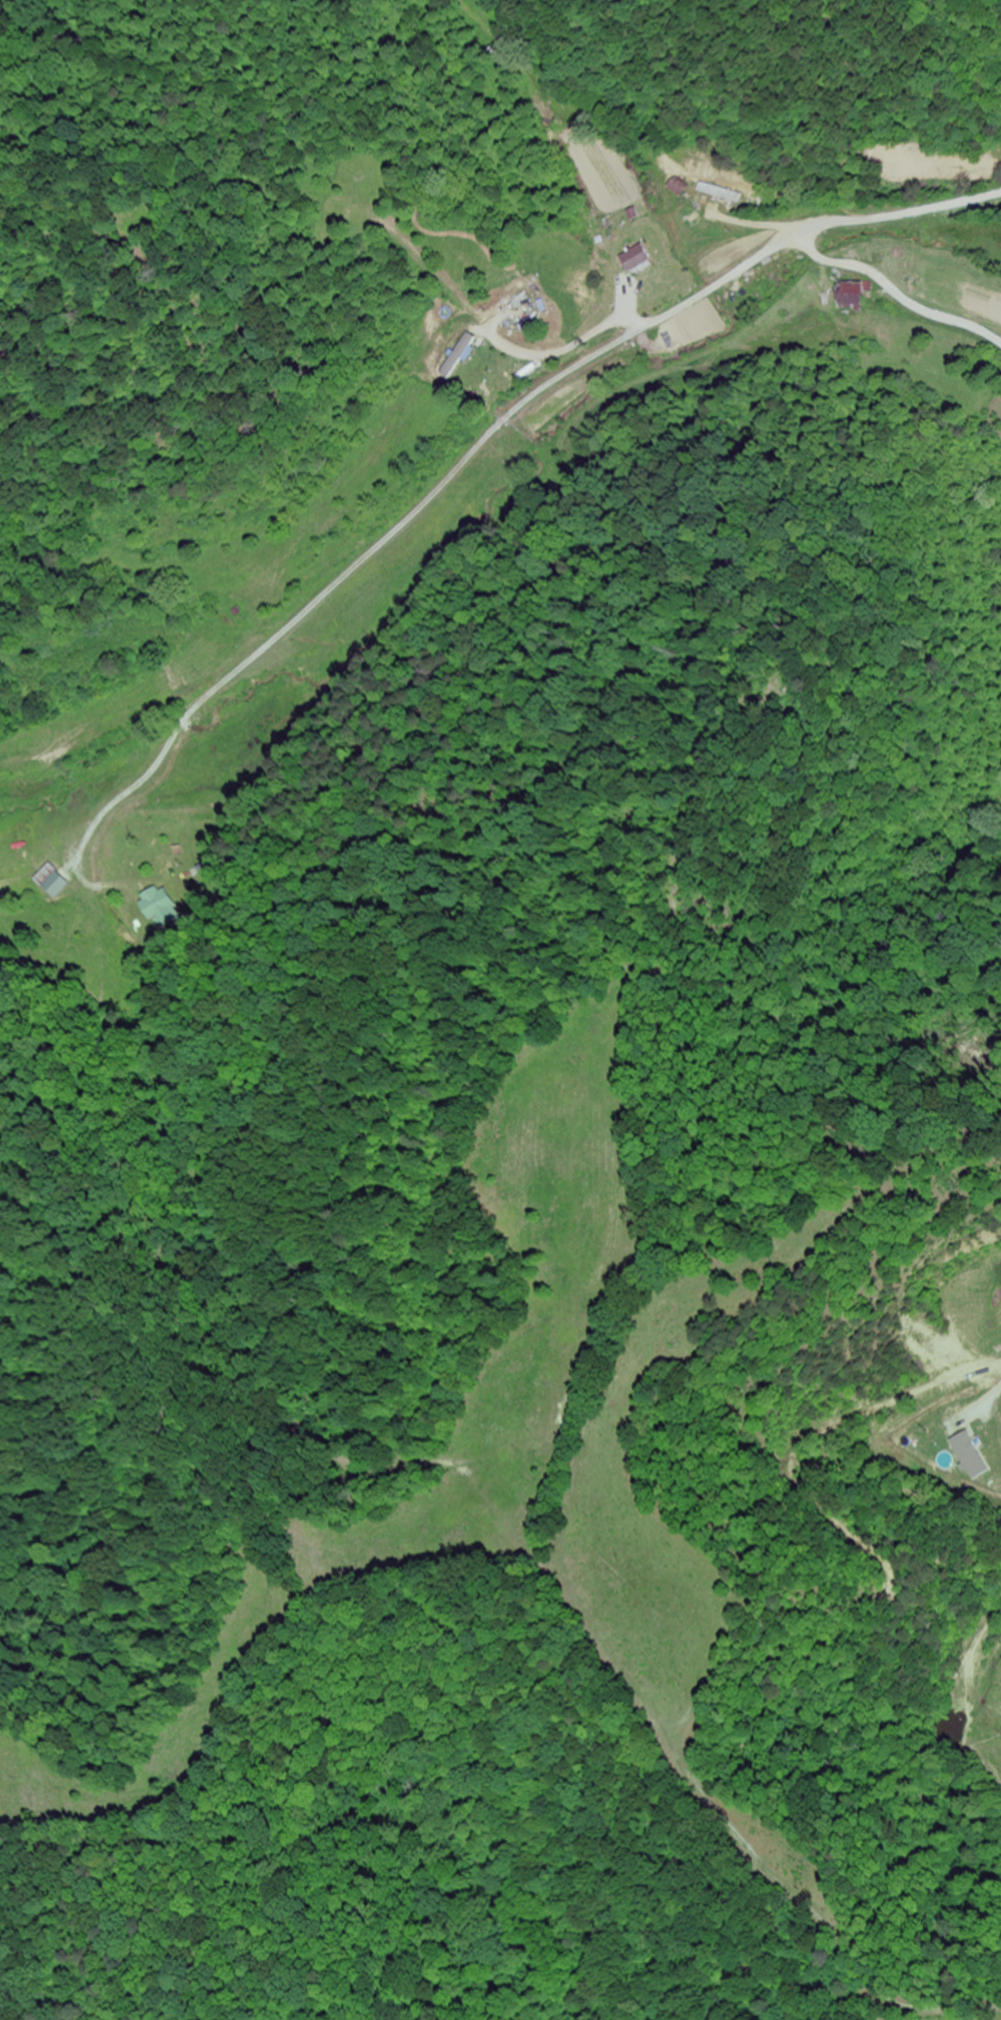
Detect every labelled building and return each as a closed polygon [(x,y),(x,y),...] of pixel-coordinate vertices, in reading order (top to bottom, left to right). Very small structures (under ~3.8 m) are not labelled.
[(687,187),(674,176),(665,187),(678,197),(687,187)] [(731,200),(732,190),(697,185),(696,195),(731,200)] [(618,258),(629,276),(652,262),(641,245),(618,258)] [(862,276),(838,275),(837,314),(861,314),(862,276)] [(466,342),(453,335),(437,368),(450,375),(466,342)] [(58,899),(72,884),(59,871),(45,886),(58,899)] [(164,883),(141,897),(163,933),(186,919),(164,883)]
